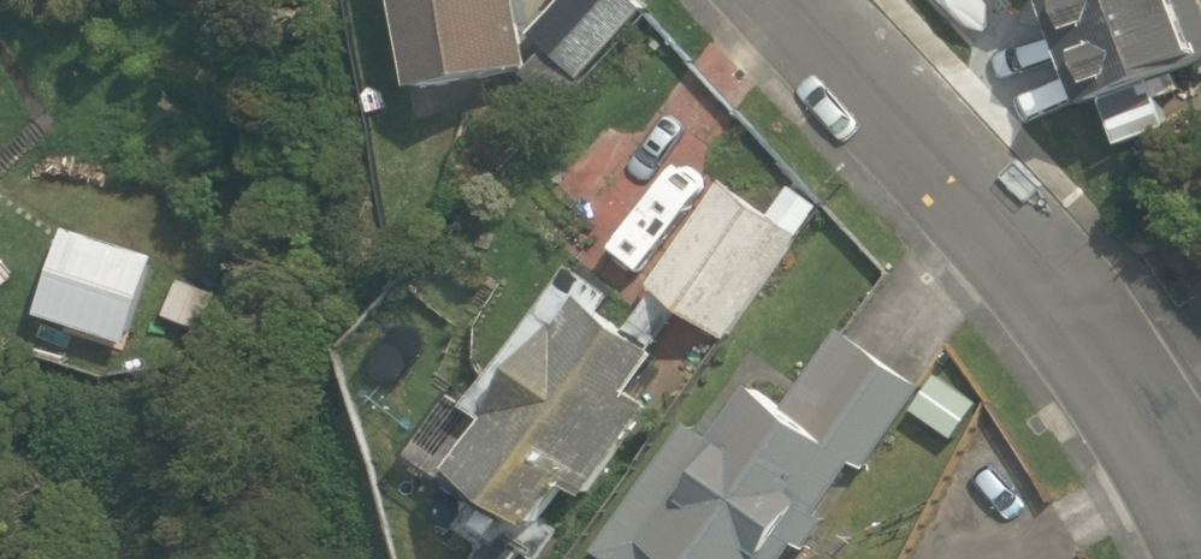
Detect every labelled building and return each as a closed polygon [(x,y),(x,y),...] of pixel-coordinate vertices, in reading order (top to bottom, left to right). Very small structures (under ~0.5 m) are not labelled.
[(513,0),(393,0),(408,82),(524,61),(513,0)] [(641,8),(633,0),(558,0),(528,34),(579,77),(641,8)] [(1076,116),(1104,107),(1120,154),(1184,133),(1167,85),(1200,74),(1200,25),(1193,0),(1036,0),(1076,116)] [(769,212),(721,179),(647,283),(653,288),(680,307),(725,338),(799,234),(769,212)] [(769,212),(799,234),(818,206),(788,185),(769,212)] [(152,257),(64,227),(35,312),(123,341),(152,257)] [(680,307),(653,288),(624,327),(599,310),(612,294),(567,263),(462,403),(481,416),(444,462),(527,522),(557,480),(581,495),(648,403),(627,388),(655,349),(652,347),(680,307)] [(837,328),(780,411),(850,459),(863,467),(921,386),(837,328)] [(685,422),(592,548),(607,558),(779,558),(790,543),(803,550),(825,519),(812,512),(850,459),(780,411),(744,386),(714,427),(702,419),(696,429),(685,422)] [(912,444),(892,430),(868,463),(888,477),(912,444)]
